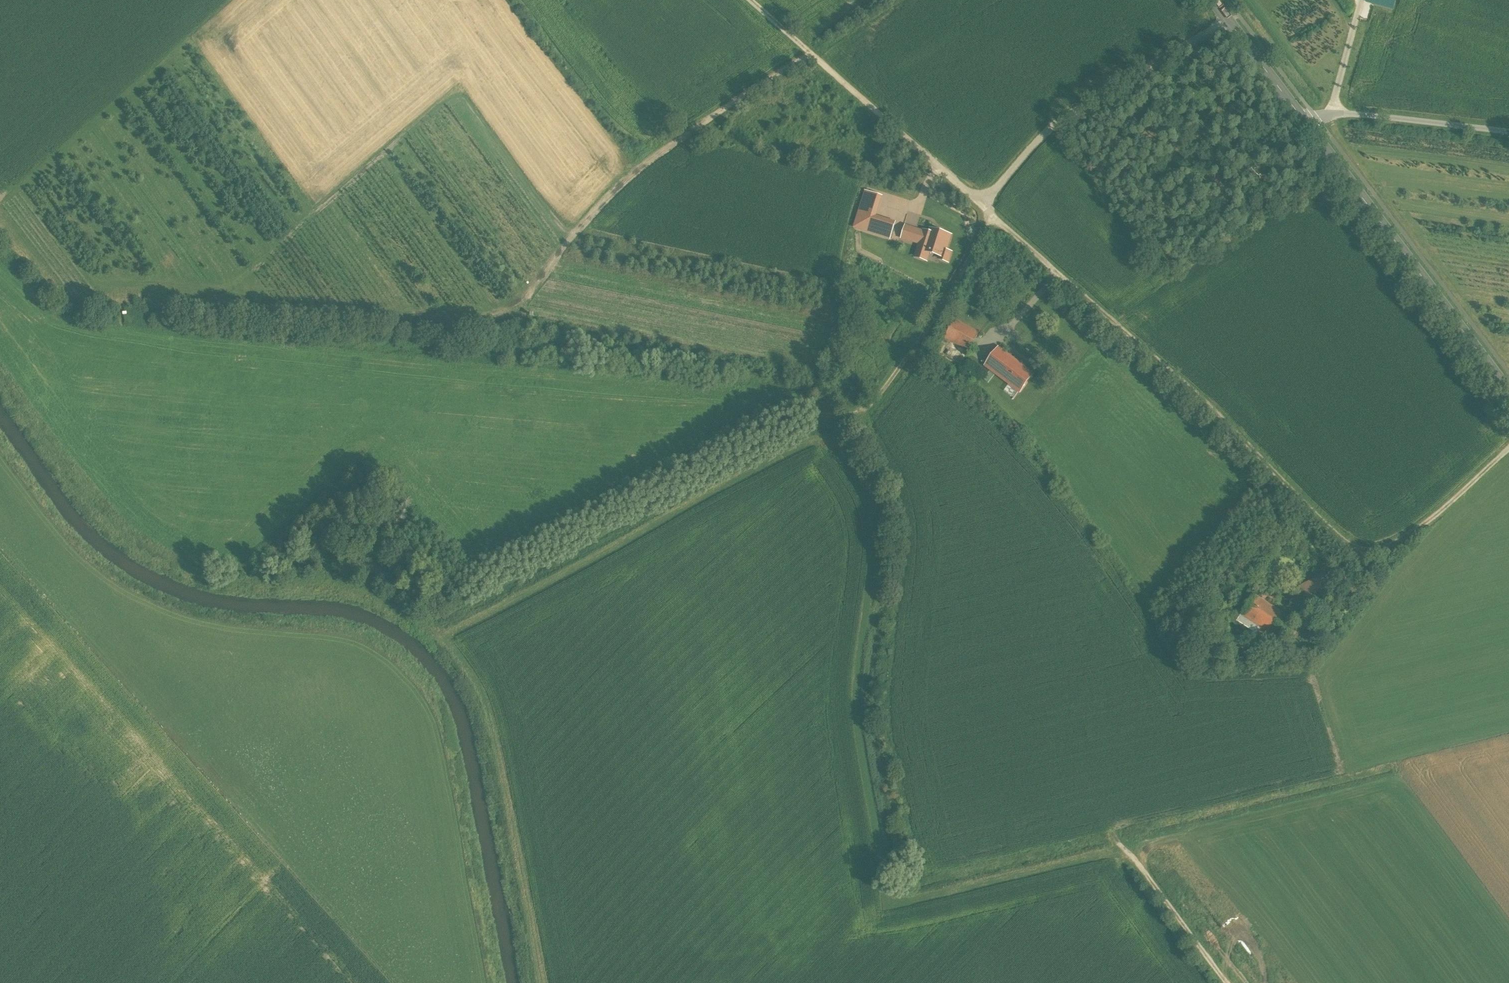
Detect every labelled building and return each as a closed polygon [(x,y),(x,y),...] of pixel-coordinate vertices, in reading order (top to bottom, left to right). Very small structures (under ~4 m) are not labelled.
[(878,195),(865,191),(854,227),(890,238),(894,226),(871,218),(878,195)] [(918,243),(920,243),(924,232),(906,226),(903,238),(918,243)] [(930,233),(924,231),(924,232),(920,243),(918,249),(930,253),(941,256),(940,258),(948,261),(950,253),(945,251),(950,236),(931,230),(930,233)] [(927,262),(930,253),(918,249),(920,243),(918,243),(913,257),(927,262)] [(1027,279),(1018,271),(1014,276),(1023,284),(1027,279)] [(979,333),(955,319),(945,337),(969,350),(979,333)] [(998,348),(985,365),(994,372),(1000,364),(997,362),(1004,352),(998,348)] [(1033,374),(1004,352),(997,362),(1000,364),(994,372),(1020,391),(1033,374)] [(1326,574),(1299,587),(1306,600),(1333,587),(1326,574)] [(1261,627),(1257,633),(1270,641),(1274,635),(1287,615),(1254,595),(1242,614),(1261,627)] [(1261,627),(1242,614),(1237,620),(1257,633),(1261,627)]
